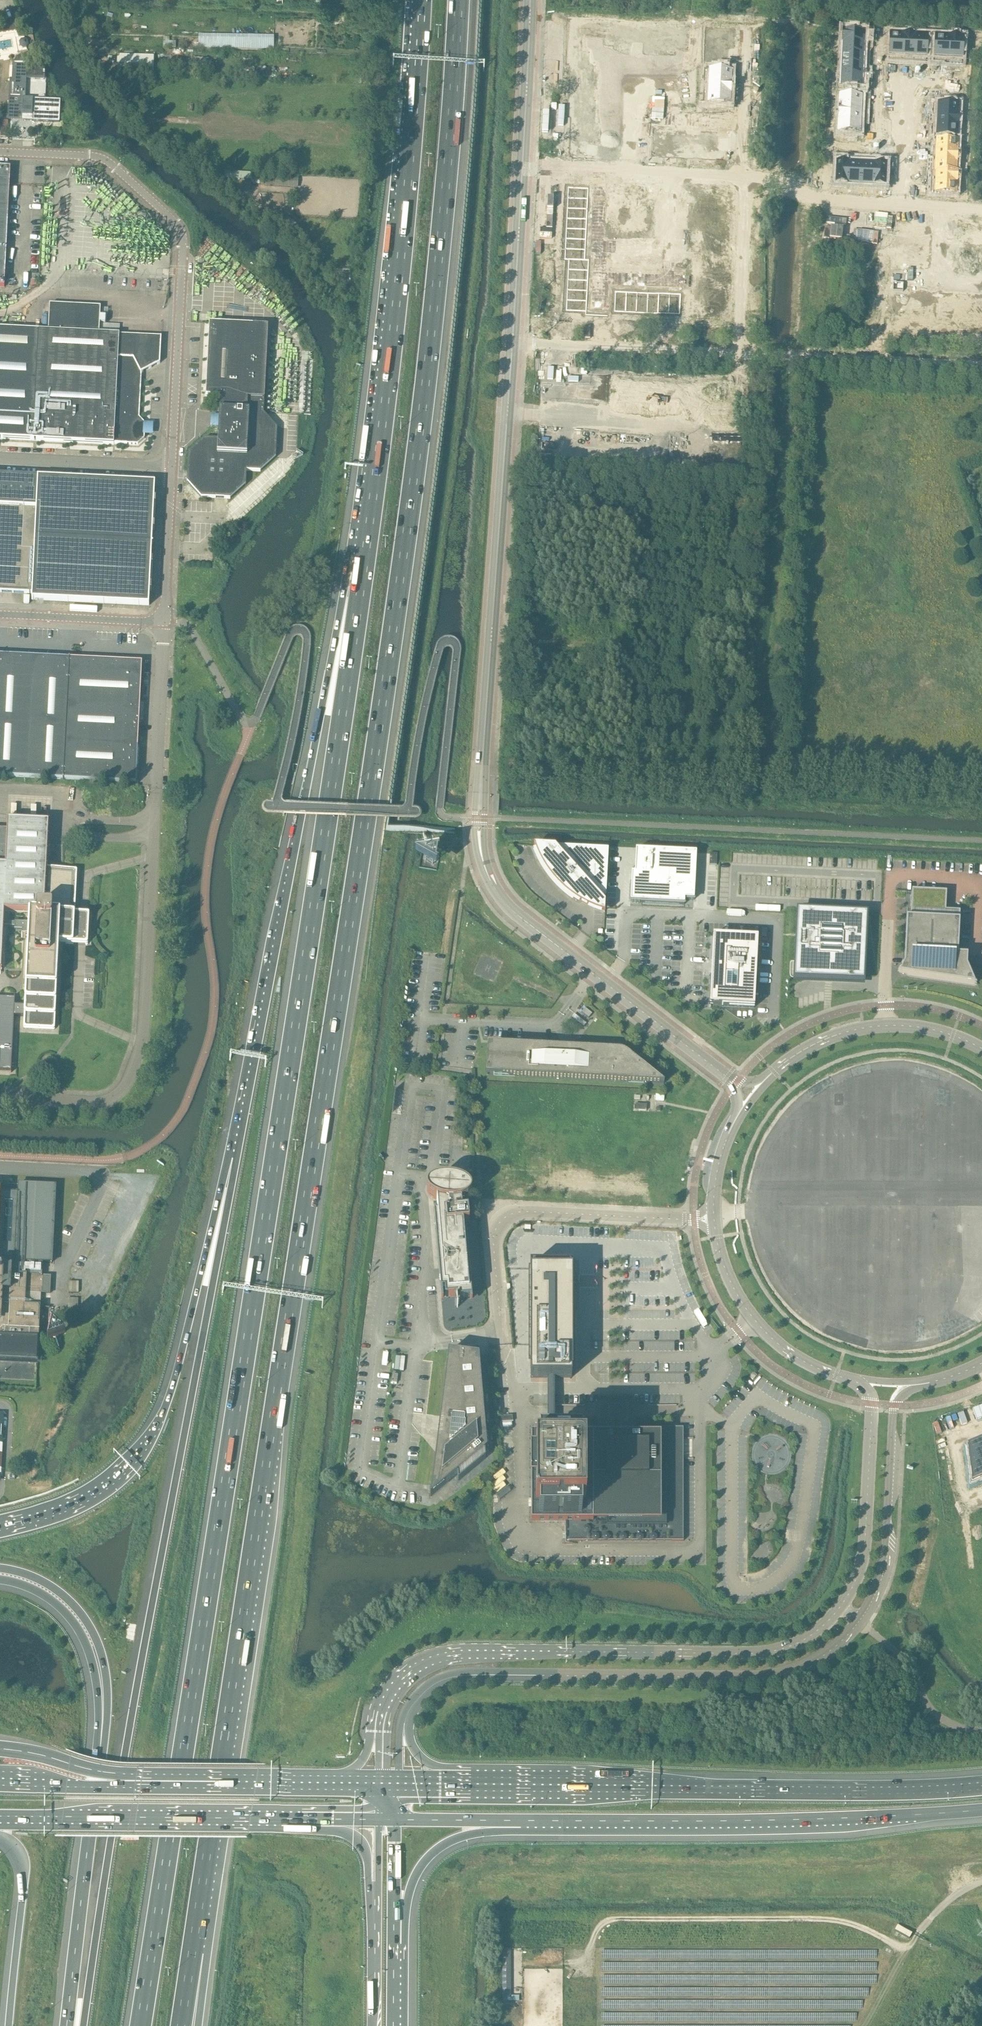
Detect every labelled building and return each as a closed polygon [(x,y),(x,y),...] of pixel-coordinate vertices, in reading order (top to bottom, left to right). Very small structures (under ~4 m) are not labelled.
[(571,21),(571,32),(582,32),(582,33),(591,33),(591,22),(571,21)] [(591,22),(591,33),(609,34),(610,34),(610,23),(591,22)] [(609,34),(609,42),(619,42),(620,42),(621,25),(621,23),(610,23),(610,34),(609,34)] [(700,28),(699,40),(735,42),(735,29),(700,28)] [(843,32),(843,43),(864,44),(864,45),(869,45),(869,33),(843,32)] [(890,35),(889,60),(901,60),(903,35),(890,35)] [(903,35),(901,60),(913,61),(915,36),(914,36),(903,35)] [(915,36),(913,61),(926,62),(927,37),(915,36)] [(936,37),(934,62),(948,63),(949,38),(936,37)] [(949,38),(948,63),(962,63),(962,54),(966,54),(967,47),(963,47),(963,38),(960,38),(949,37),(949,38)] [(274,40),(199,38),(199,48),(274,50),(274,40)] [(699,40),(699,53),(716,54),(734,55),(735,42),(699,40)] [(843,43),(842,54),(863,55),(864,45),(864,44),(843,43)] [(224,52),(224,60),(234,60),(234,52),(224,52)] [(570,52),(569,63),(573,63),(588,63),(589,53),(581,52),(581,53),(570,52)] [(699,53),(698,65),(733,67),(734,55),(716,54),(699,53)] [(842,54),(841,65),(865,66),(866,55),(863,55),(842,54)] [(45,67),(43,67),(34,66),(34,65),(34,63),(33,61),(32,60),(31,59),(30,57),(28,57),(27,56),(25,56),(24,55),(22,56),(20,56),(19,57),(17,58),(16,59),(15,61),(14,62),(14,64),(14,65),(12,65),(11,97),(12,97),(11,117),(24,118),(24,115),(32,116),(31,121),(59,123),(60,101),(24,99),(25,80),(44,81),(45,67)] [(573,63),(572,73),(591,74),(591,73),(591,63),(588,63),(573,63)] [(841,65),(841,76),(865,77),(865,66),(841,65)] [(705,70),(705,82),(709,82),(731,83),(731,71),(705,70)] [(572,73),(572,83),(593,84),(595,84),(596,73),(591,73),(591,74),(572,73)] [(948,73),(947,86),(963,87),(964,74),(948,73)] [(841,76),(840,87),(864,88),(865,77),(841,76)] [(709,92),(730,94),(731,83),(709,82),(709,92)] [(572,83),(571,93),(590,94),(592,95),(593,84),(572,83)] [(704,92),(704,103),(730,105),(730,94),(709,92),(704,92)] [(571,93),(571,103),(589,104),(590,94),(571,93)] [(840,96),(839,109),(865,110),(866,97),(840,96)] [(571,103),(570,114),(574,114),(593,115),(594,115),(594,104),(589,104),(571,103)] [(933,115),(938,116),(938,115),(958,116),(959,105),(934,104),(933,115)] [(839,109),(839,121),(860,121),(860,122),(865,122),(865,110),(839,109)] [(574,114),(574,124),(592,125),(592,124),(593,115),(574,114)] [(937,125),(958,126),(958,116),(938,115),(938,116),(937,125)] [(839,121),(838,133),(859,134),(860,122),(860,121),(839,121)] [(933,125),(932,136),(957,137),(958,127),(958,126),(937,125),(933,125)] [(656,129),(654,153),(665,154),(666,130),(656,129)] [(687,133),(686,155),(696,155),(697,132),(686,131),(686,133),(687,133)] [(697,132),(696,155),(706,156),(707,132),(697,132)] [(707,132),(706,156),(716,156),(717,133),(707,132)] [(676,133),(675,154),(686,155),(687,133),(686,133),(677,133),(676,133)] [(573,134),(573,144),(594,145),(594,136),(594,135),(573,134)] [(935,141),(934,152),(936,152),(937,152),(957,153),(957,152),(957,142),(935,141)] [(573,144),(572,155),(593,156),(594,145),(573,144)] [(936,161),(936,162),(956,163),(957,153),(937,152),(936,152),(936,161)] [(837,158),(836,183),(847,184),(848,184),(850,159),(837,158)] [(850,159),(848,184),(860,184),(861,164),(862,164),(862,159),(850,159)] [(873,165),(872,185),(874,185),(885,186),(886,161),(874,160),(873,160),(873,165)] [(931,161),(931,172),(932,172),(956,173),(956,172),(956,163),(936,162),(936,161),(931,161)] [(861,164),(860,184),(872,185),(873,165),(862,164),(861,164)] [(5,287),(11,168),(1,168),(0,168),(0,287),(5,287)] [(932,172),(931,182),(957,183),(957,172),(956,172),(956,173),(932,172)] [(931,182),(931,193),(956,194),(956,184),(957,184),(957,183),(931,182)] [(568,187),(568,197),(588,198),(588,188),(568,187)] [(616,193),(615,213),(627,214),(628,194),(616,193)] [(628,194),(627,214),(638,214),(639,194),(628,194)] [(638,214),(637,219),(650,220),(652,195),(639,194),(638,214)] [(568,197),(567,208),(587,209),(588,198),(568,197)] [(567,208),(567,218),(587,219),(587,209),(567,208)] [(278,224),(292,234),(298,224),(284,215),(278,224)] [(567,218),(566,228),(586,229),(587,219),(567,218)] [(918,225),(893,226),(894,239),(917,238),(919,238),(918,225)] [(566,228),(566,238),(586,239),(586,229),(566,228)] [(970,228),(969,250),(970,250),(979,250),(980,228),(970,228)] [(566,238),(565,248),(585,249),(586,239),(566,238)] [(894,239),(894,250),(895,250),(895,251),(917,250),(917,238),(894,239)] [(565,248),(565,259),(569,259),(585,259),(585,249),(565,248)] [(917,250),(895,251),(895,263),(918,262),(917,250)] [(705,276),(705,277),(728,278),(729,265),(721,265),(722,259),(709,258),(708,264),(706,264),(705,276)] [(569,259),(568,269),(588,270),(589,259),(585,259),(569,259)] [(568,269),(568,279),(588,280),(588,270),(568,269)] [(568,279),(567,289),(587,290),(588,280),(568,279)] [(567,289),(567,299),(587,300),(587,290),(567,289)] [(615,291),(614,311),(625,311),(626,291),(615,291)] [(626,291),(626,312),(636,312),(637,292),(626,291)] [(637,292),(636,312),(647,313),(648,292),(637,292)] [(648,292),(647,313),(658,313),(659,293),(648,292)] [(659,293),(658,313),(669,314),(670,293),(659,293)] [(670,293),(669,314),(680,314),(681,294),(670,293)] [(567,299),(566,310),(586,311),(587,300),(567,299)] [(33,440),(138,445),(144,441),(145,425),(139,418),(141,374),(160,364),(160,361),(161,338),(99,334),(99,327),(100,324),(100,317),(100,315),(100,308),(51,305),(49,332),(39,331),(0,329),(0,438),(33,440)] [(230,498),(245,485),(246,485),(246,471),(260,471),(276,457),(277,428),(263,413),(264,413),(265,384),(267,342),(268,327),(209,324),(206,397),(220,397),(219,417),(218,439),(204,439),(188,453),(187,482),(201,497),(230,499),(230,498)] [(753,374),(752,384),(760,384),(761,375),(753,374)] [(35,594),(37,537),(39,479),(39,477),(0,475),(0,592),(35,594)] [(155,484),(39,479),(37,537),(35,594),(34,600),(149,605),(149,591),(151,591),(152,585),(150,585),(151,565),(153,565),(153,559),(151,559),(152,530),(154,530),(155,524),(153,524),(154,504),(155,504),(156,498),(154,498),(155,484)] [(23,778),(26,721),(30,657),(0,655),(0,776),(23,778)] [(23,778),(59,780),(61,739),(65,659),(30,657),(26,721),(23,778)] [(65,659),(61,739),(98,741),(138,743),(140,703),(142,662),(65,659)] [(59,780),(98,782),(136,784),(138,743),(98,741),(61,739),(59,780)] [(24,1028),(24,1029),(25,1029),(54,1030),(55,1030),(55,1029),(59,944),(87,945),(88,945),(88,944),(90,915),(89,915),(89,914),(88,914),(75,913),(77,871),(77,870),(76,870),(47,869),(49,821),(8,819),(7,835),(0,834),(0,971),(2,971),(5,911),(30,912),(25,1006),(24,1017),(24,1027),(24,1028)] [(608,850),(534,846),(536,852),(539,858),(542,865),(548,874),(551,879),(555,884),(562,890),(570,897),(578,903),(587,908),(593,910),(604,914),(605,903),(600,897),(606,897),(608,850)] [(632,873),(630,902),(684,904),(685,900),(694,900),(696,853),(636,850),(635,873),(632,873)] [(904,964),(899,974),(908,975),(926,978),(974,985),(971,976),(967,967),(967,956),(958,955),(960,912),(959,912),(946,912),(945,911),(946,892),(912,891),(911,910),(908,963),(904,962),(904,964)] [(795,963),(795,977),(863,980),(864,966),(866,921),(867,914),(798,911),(798,918),(795,963)] [(709,1007),(711,1007),(711,1006),(754,1008),(757,938),(713,936),(711,975),(710,975),(709,1007)] [(11,1071),(11,1073),(14,1016),(24,1017),(25,1006),(15,1005),(15,995),(15,998),(0,997),(0,1070),(11,1071)] [(589,1018),(592,1014),(585,1008),(582,1012),(589,1018)] [(488,1044),(486,1074),(494,1075),(643,1082),(664,1083),(641,1064),(634,1059),(628,1054),(626,1053),(624,1052),(623,1051),(621,1051),(619,1051),(574,1048),(573,1047),(573,1046),(572,1046),(572,1045),(571,1045),(570,1045),(570,1046),(569,1046),(568,1046),(568,1047),(568,1048),(495,1044),(488,1044)] [(445,1297),(454,1296),(459,1296),(459,1299),(470,1298),(470,1302),(472,1301),(466,1223),(469,1223),(468,1210),(462,1210),(461,1202),(463,1201),(465,1200),(466,1200),(468,1199),(469,1198),(470,1196),(471,1195),(472,1193),(471,1191),(471,1189),(470,1188),(469,1187),(468,1186),(466,1184),(465,1183),(463,1183),(460,1181),(458,1181),(456,1180),(454,1180),(451,1179),(449,1179),(446,1179),(444,1179),(442,1179),(440,1180),(437,1180),(435,1181),(433,1182),(431,1183),(430,1183),(429,1184),(428,1185),(428,1186),(427,1187),(427,1188),(427,1189),(427,1190),(427,1191),(428,1193),(428,1194),(429,1195),(431,1197),(433,1198),(434,1199),(436,1200),(437,1200),(438,1212),(436,1213),(435,1211),(434,1211),(441,1301),(443,1301),(442,1290),(445,1290),(445,1297)] [(6,1359),(7,1359),(21,1360),(22,1360),(36,1361),(37,1361),(37,1360),(38,1346),(38,1345),(38,1338),(38,1337),(39,1323),(39,1322),(40,1308),(40,1307),(39,1307),(38,1307),(38,1301),(34,1301),(34,1297),(36,1297),(36,1292),(41,1293),(50,1293),(51,1277),(42,1277),(37,1276),(29,1276),(26,1276),(26,1263),(26,1261),(43,1262),(52,1263),(56,1186),(29,1185),(19,1184),(19,1192),(0,1191),(0,1359),(6,1359)] [(534,1270),(531,1270),(531,1307),(531,1378),(572,1378),(572,1325),(569,1325),(569,1307),(569,1272),(534,1272),(534,1270)] [(68,1298),(68,1309),(77,1309),(78,1298),(68,1298)] [(448,1352),(447,1361),(432,1485),(430,1497),(457,1474),(458,1481),(486,1458),(478,1364),(480,1364),(479,1356),(448,1352)] [(547,1434),(531,1434),(531,1522),(565,1522),(565,1544),(577,1544),(577,1541),(683,1541),(683,1477),(683,1427),(598,1427),(580,1427),(580,1434),(561,1433),(547,1434)] [(966,1450),(971,1487),(978,1483),(981,1482),(981,1443),(975,1446),(966,1450)] [(509,1953),(503,1953),(503,2001),(511,2001),(511,1997),(511,1995),(509,1995),(509,1953)]
